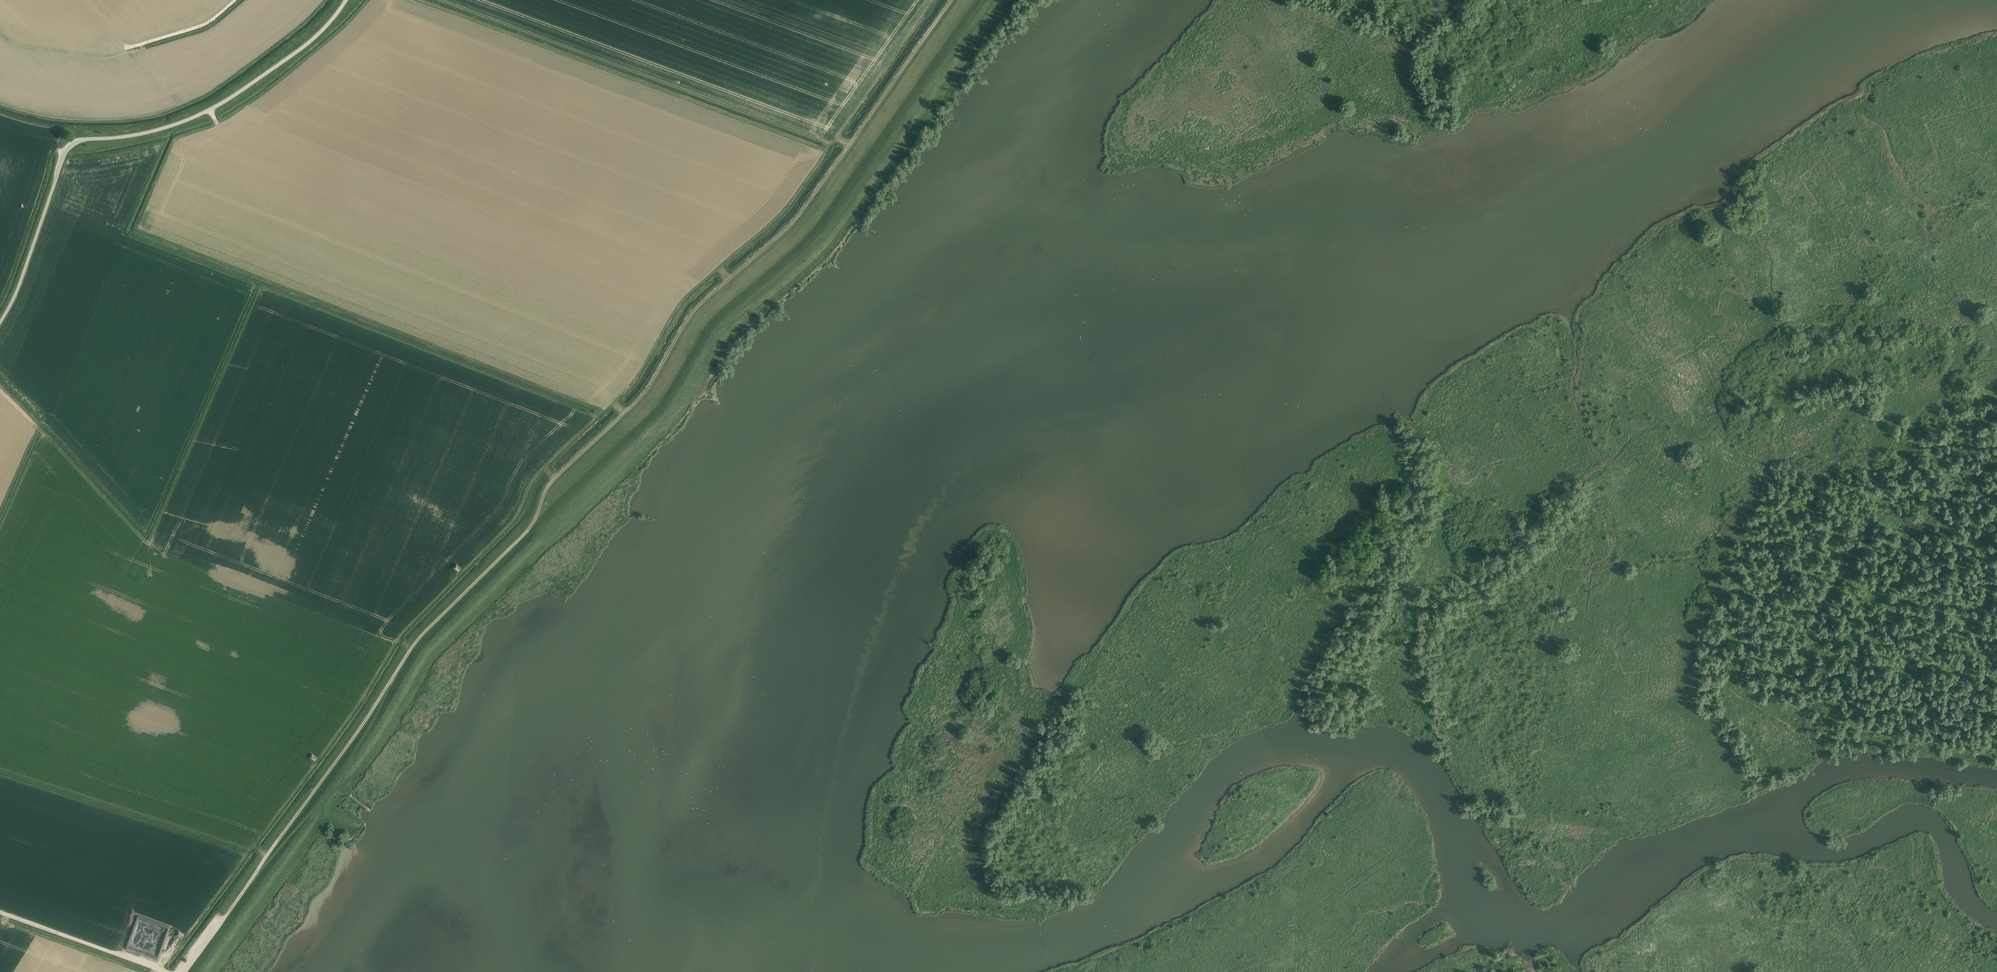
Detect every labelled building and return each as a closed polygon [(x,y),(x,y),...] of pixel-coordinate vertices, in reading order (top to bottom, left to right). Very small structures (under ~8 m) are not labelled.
[(455,561),(450,567),(455,572),(460,567),(455,561)] [(310,753),(306,759),(313,763),(317,757),(310,753)] [(178,930),(174,936),(180,940),(184,934),(178,930)]
